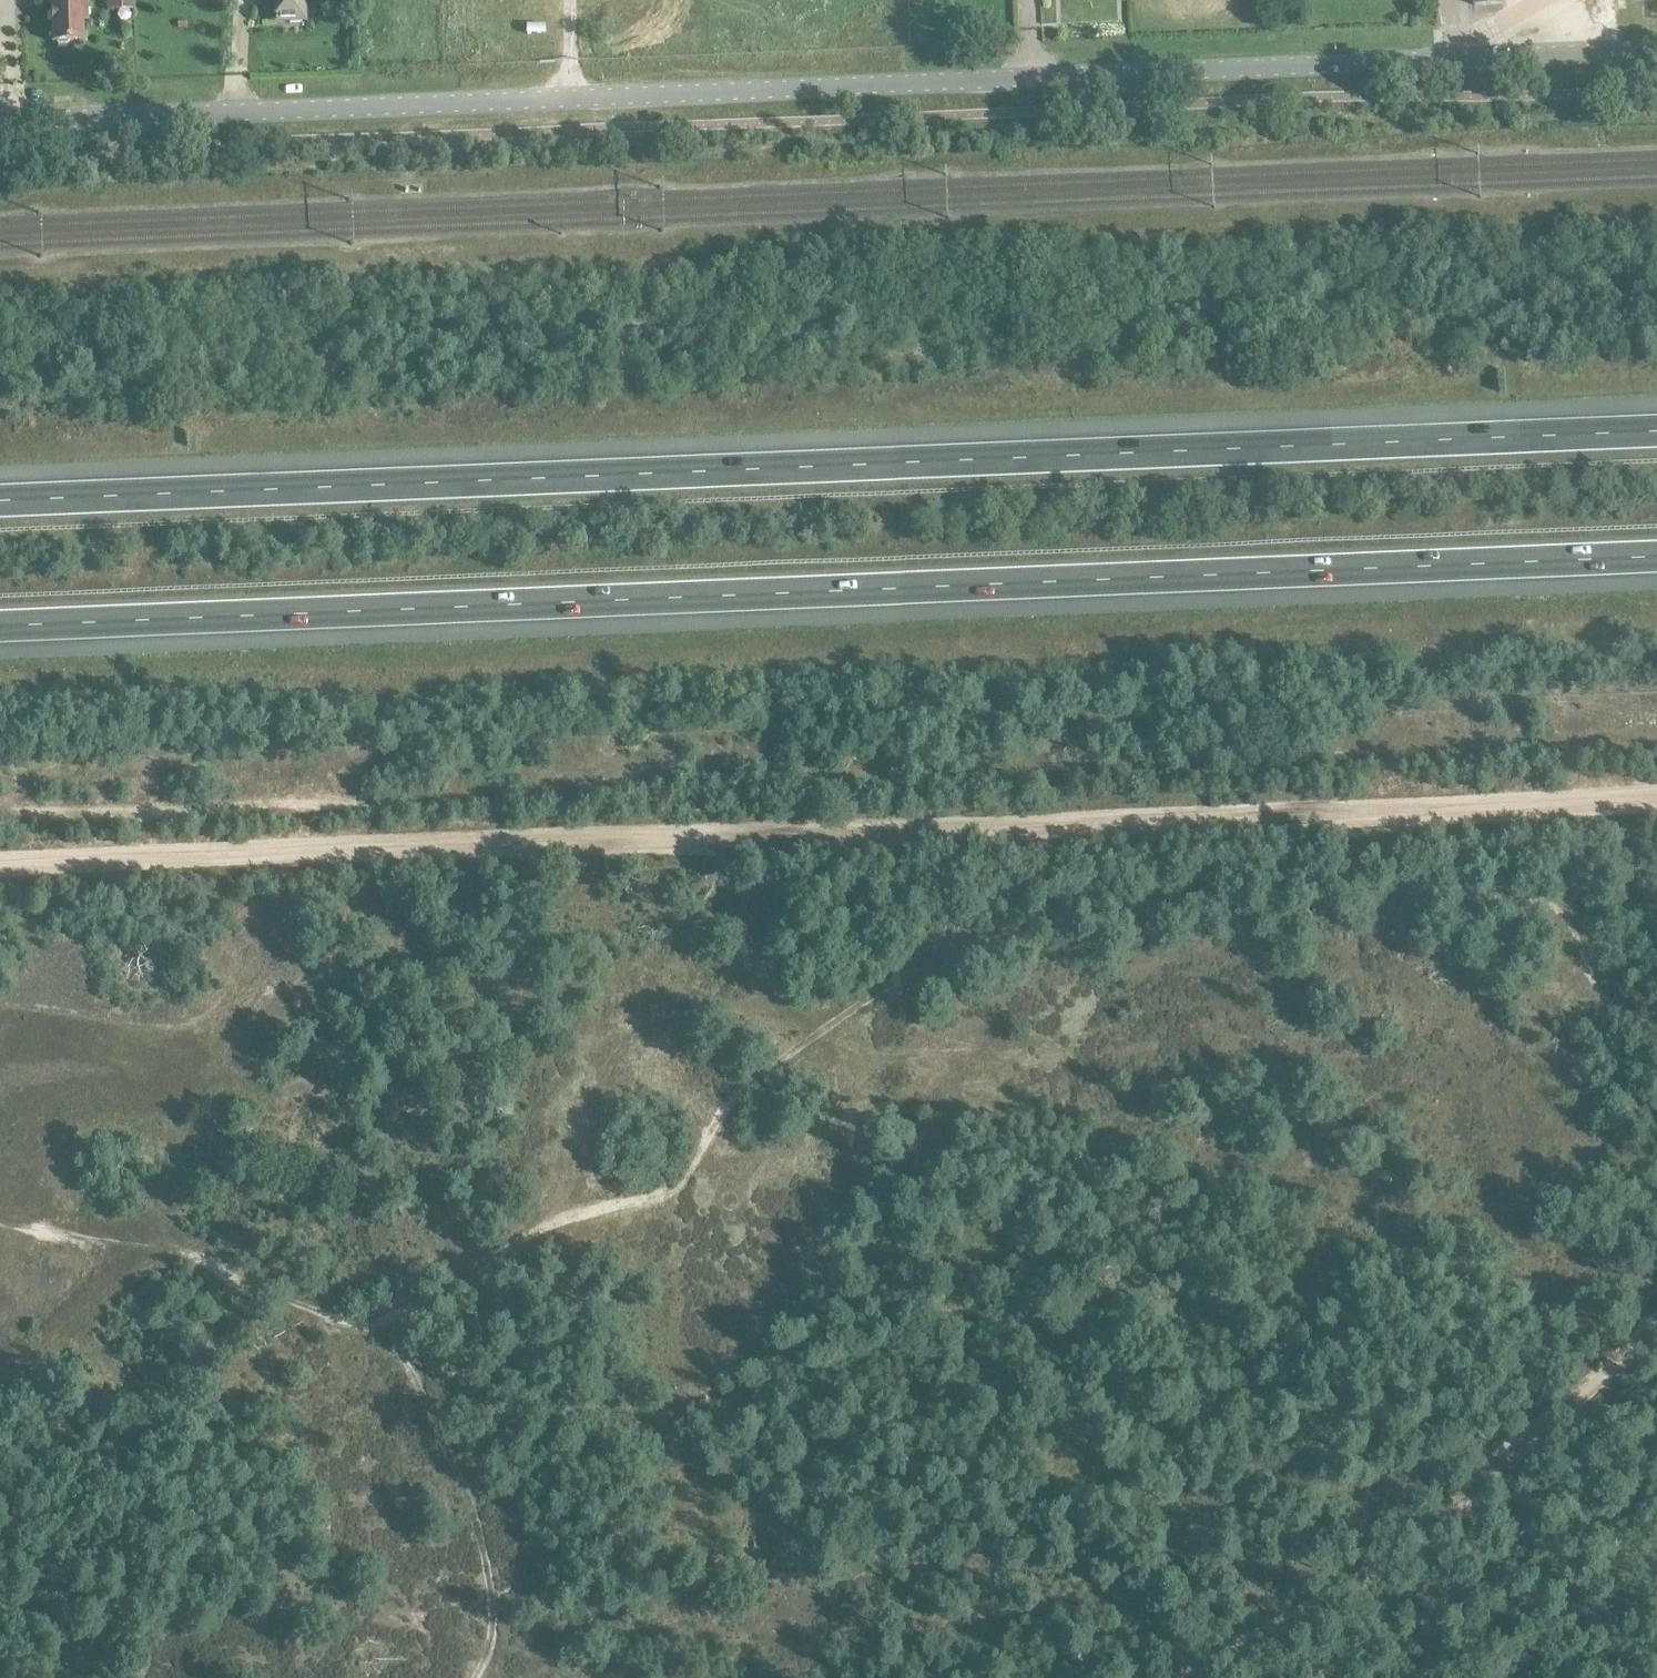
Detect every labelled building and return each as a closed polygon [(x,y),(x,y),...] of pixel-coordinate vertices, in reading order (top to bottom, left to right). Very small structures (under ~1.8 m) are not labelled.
[(38,0),(23,0),(23,13),(39,12),(38,0)] [(88,21),(88,0),(63,0),(63,6),(51,6),(53,43),(83,42),(82,21),(88,21)] [(267,1),(275,1),(276,22),(305,21),(304,0),(267,0),(267,1)]
